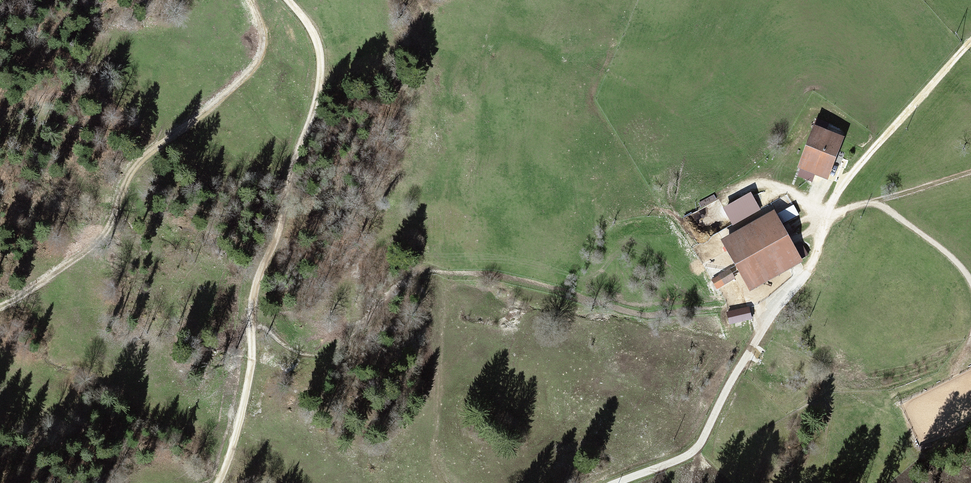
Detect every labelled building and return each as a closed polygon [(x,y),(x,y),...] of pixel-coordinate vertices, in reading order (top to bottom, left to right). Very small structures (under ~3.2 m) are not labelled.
[(812,129),(798,170),(828,181),(842,139),(812,129)] [(773,215),(720,243),(747,293),(800,264),(773,215)] [(729,271),(719,277),(725,287),(735,281),(729,271)] [(750,306),(725,313),(729,325),(753,319),(750,306)]
